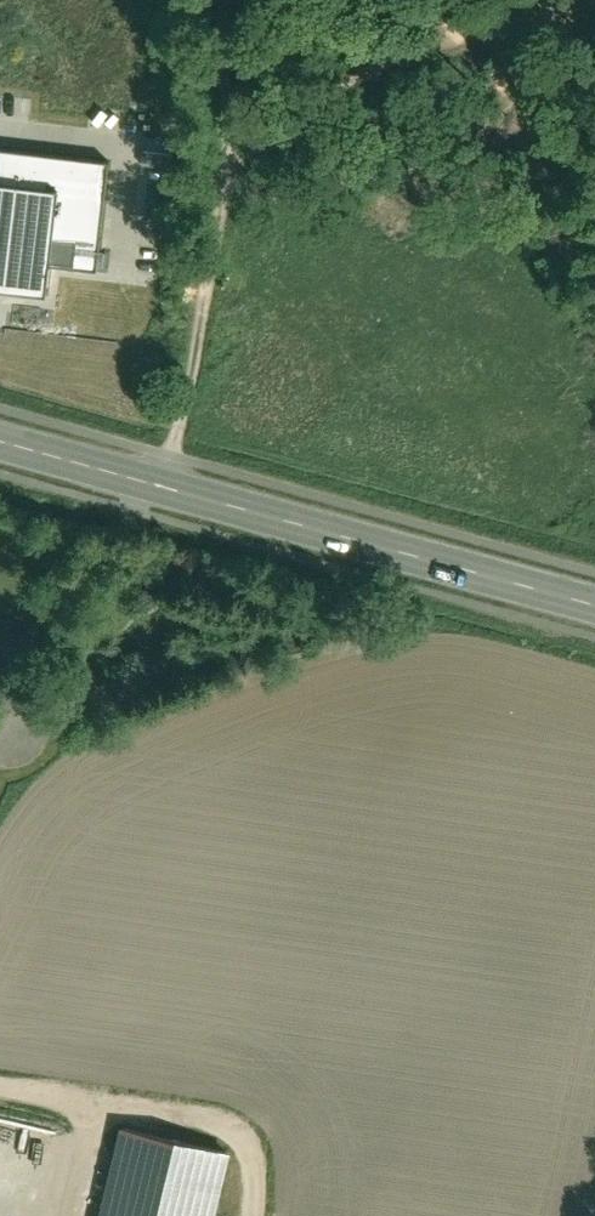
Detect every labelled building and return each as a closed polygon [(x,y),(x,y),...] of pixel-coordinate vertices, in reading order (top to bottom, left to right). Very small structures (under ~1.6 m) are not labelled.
[(0,134),(0,294),(59,303),(62,269),(109,277),(124,153),(112,151),(0,134)] [(147,135),(144,160),(171,162),(173,138),(147,135)] [(119,1129),(97,1215),(217,1215),(232,1157),(119,1129)]
